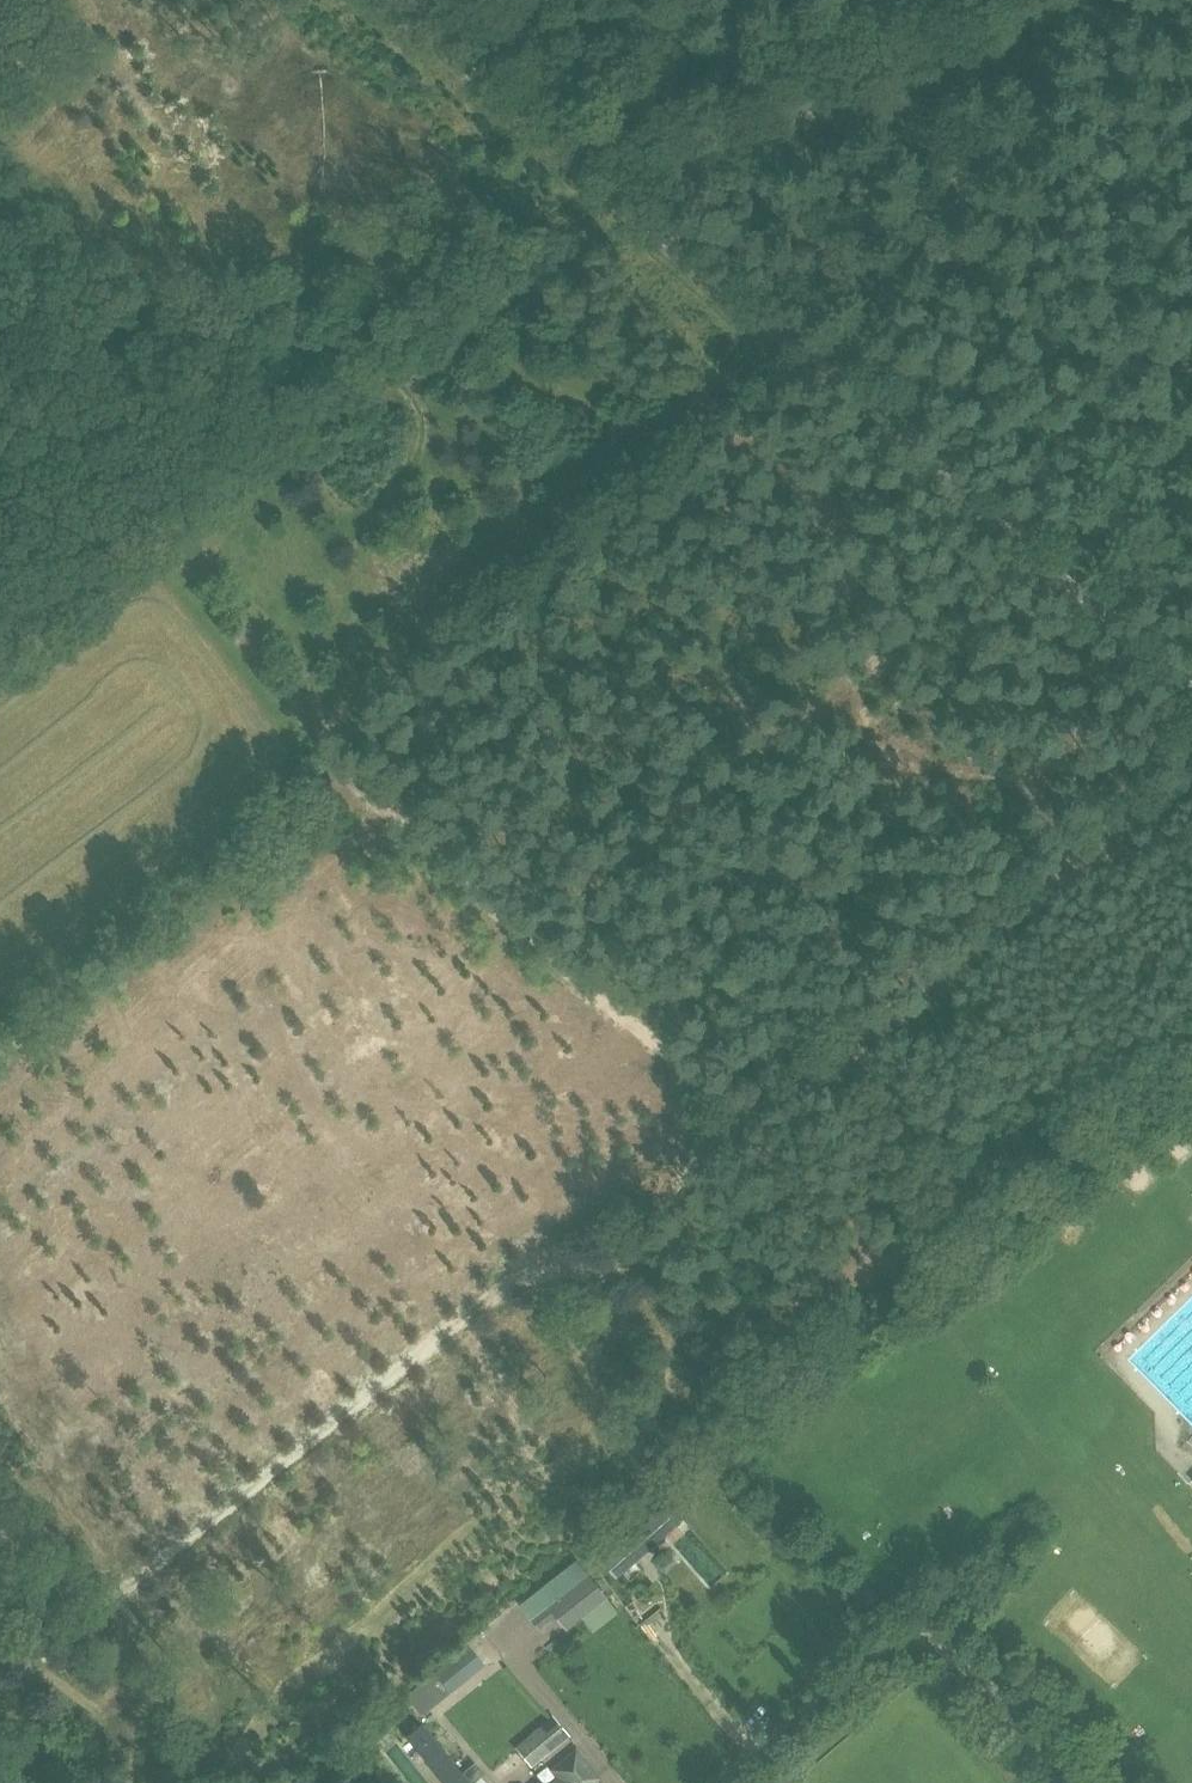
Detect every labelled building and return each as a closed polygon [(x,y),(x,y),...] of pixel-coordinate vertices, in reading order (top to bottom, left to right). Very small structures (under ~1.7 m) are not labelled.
[(683,1513),(669,1499),(607,1559),(621,1574),(683,1513)] [(610,1598),(590,1574),(533,1619),(541,1630),(558,1616),(569,1630),(610,1598)] [(450,1659),(433,1672),(450,1693),(467,1679),(450,1659)] [(450,1693),(433,1672),(405,1695),(422,1715),(450,1693)] [(514,1746),(531,1767),(569,1734),(552,1714),(514,1746)] [(448,1782),(470,1782),(422,1723),(409,1734),(448,1782)] [(599,1776),(576,1749),(552,1769),(559,1777),(552,1782),(592,1782),(599,1776)] [(461,1770),(467,1778),(471,1782),(481,1773),(472,1761),(461,1770)]
